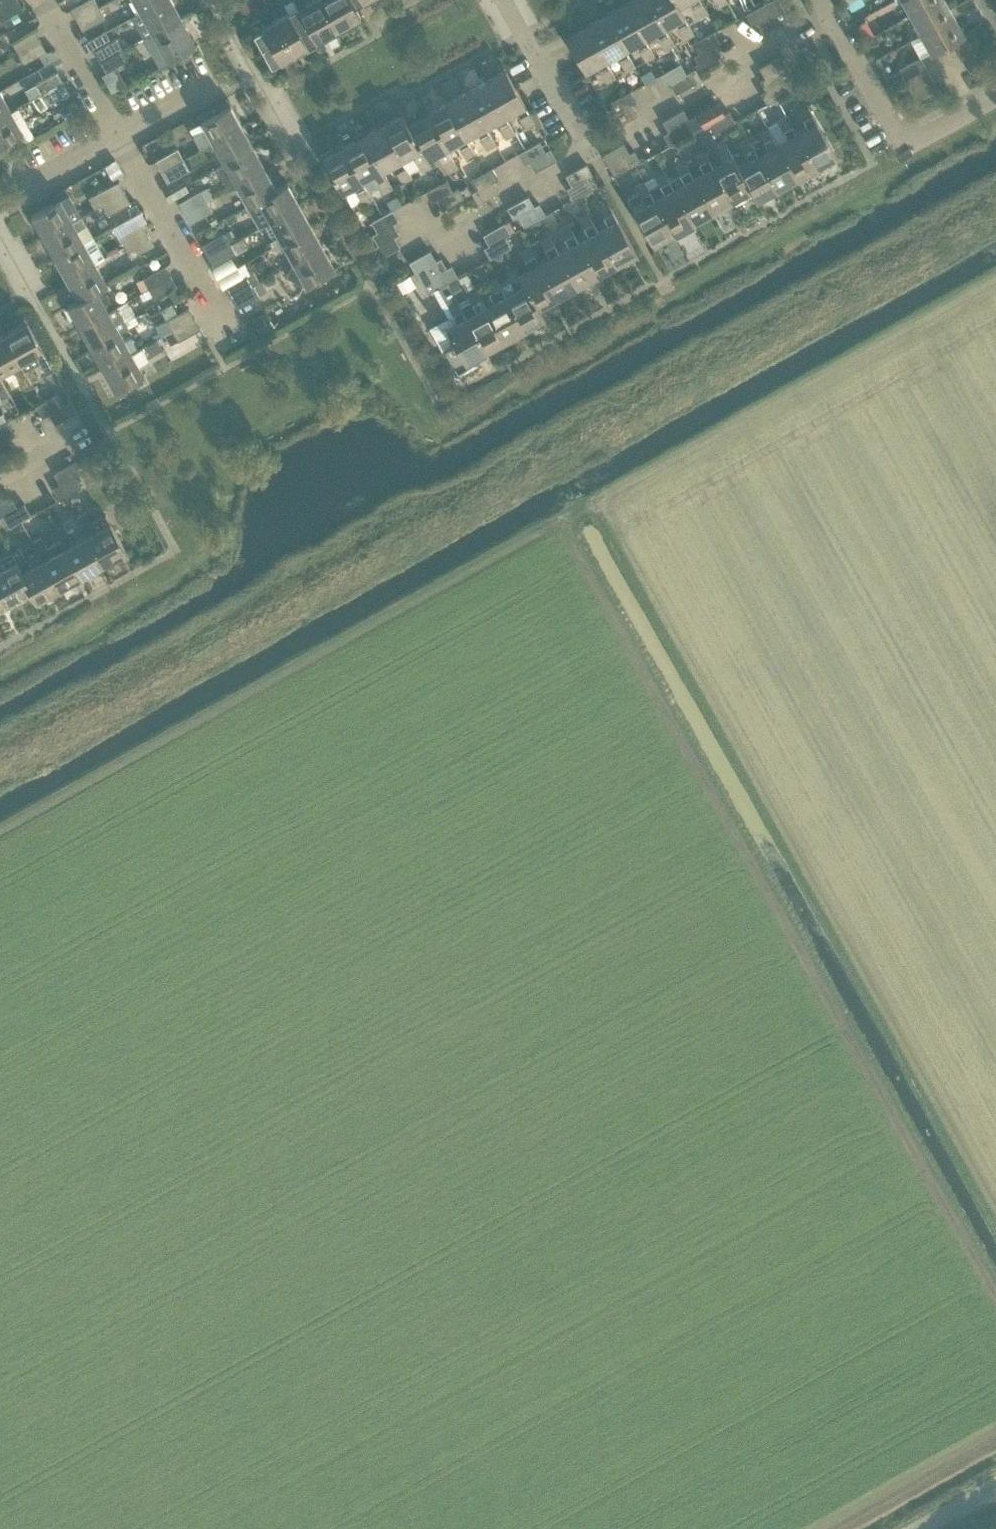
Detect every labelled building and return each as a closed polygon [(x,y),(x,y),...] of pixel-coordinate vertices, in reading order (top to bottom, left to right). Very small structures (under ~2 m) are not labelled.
[(18,0),(13,0),(0,7),(0,20),(0,21),(22,8),(18,0)] [(77,20),(98,8),(94,0),(88,0),(71,9),(77,20)] [(128,1),(136,14),(139,13),(161,0),(130,0),(128,1)] [(132,16),(144,37),(145,36),(150,33),(180,16),(171,0),(161,0),(139,13),(136,14),(132,16)] [(298,8),(316,41),(325,36),(325,37),(339,30),(323,0),(310,0),(307,2),(306,0),(294,0),(298,8)] [(339,30),(353,22),(352,21),(361,16),(355,5),(352,0),(323,0),(339,30)] [(626,3),(645,37),(653,32),(663,49),(673,43),(664,26),(649,0),(630,0),(626,3)] [(678,6),(675,0),(649,0),(664,26),(672,21),(682,39),(693,32),(678,6)] [(708,11),(702,0),(675,0),(678,6),(688,0),(697,17),(708,11)] [(772,13),(756,22),(762,32),(767,29),(788,17),(778,0),(771,0),(766,3),(772,13)] [(848,2),(852,9),(866,2),(865,0),(852,0),(848,2)] [(911,15),(938,0),(903,0),(911,15)] [(946,0),(938,0),(911,15),(921,33),(954,15),(946,0)] [(964,0),(963,0),(956,4),(961,12),(968,8),(964,0)] [(654,54),(645,37),(626,3),(607,13),(626,47),(634,43),(644,60),(654,54)] [(766,3),(746,14),(751,24),(756,22),(772,13),(766,3)] [(98,8),(77,20),(82,30),(104,18),(98,8)] [(308,45),(316,41),(298,8),(289,13),(289,12),(275,19),(294,55),(309,47),(308,45)] [(17,11),(10,15),(14,22),(21,18),(17,11)] [(635,64),(626,47),(607,13),(587,25),(606,59),(615,53),(625,70),(635,64)] [(931,51),(952,40),(964,33),(954,15),(921,33),(931,51)] [(150,33),(145,36),(161,66),(167,62),(188,50),(196,46),(192,39),(193,38),(180,16),(150,33)] [(767,29),(768,30),(773,40),(794,29),(788,17),(767,29)] [(263,26),(260,19),(249,25),(254,33),(272,65),(280,60),(281,62),(294,55),(275,19),(263,26)] [(868,19),(858,24),(866,39),(876,33),(868,19)] [(605,81),(615,76),(606,59),(587,25),(565,36),(584,71),(595,64),(605,81)] [(964,33),(952,40),(958,50),(979,38),(973,28),(964,33)] [(12,42),(18,52),(40,40),(35,30),(12,42)] [(697,54),(712,45),(718,42),(712,32),(691,44),(697,54)] [(89,40),(86,35),(79,39),(82,44),(89,40)] [(985,49),(979,38),(958,50),(964,60),(985,49)] [(93,39),(81,45),(85,52),(97,45),(93,39)] [(94,51),(100,61),(122,49),(116,39),(94,51)] [(23,62),(39,54),(45,65),(60,56),(56,50),(45,50),(40,40),(18,52),(23,62)] [(712,45),(697,54),(692,57),(697,67),(718,56),(712,45)] [(122,49),(100,61),(106,72),(127,60),(122,49)] [(985,49),(964,60),(970,71),(991,60),(985,49)] [(787,66),(780,56),(758,69),(764,78),(787,66)] [(899,69),(905,80),(927,68),(920,57),(899,69)] [(680,63),(660,75),(665,85),(670,83),(686,74),(680,63)] [(787,66),(764,78),(762,80),(768,90),(782,81),(788,92),(798,87),(787,66)] [(905,80),(911,90),(932,78),(927,68),(905,80)] [(505,69),(486,80),(506,115),(515,110),(525,127),(534,121),(505,69)] [(692,71),(686,74),(670,83),(676,93),(698,82),(692,71)] [(35,84),(41,94),(63,82),(57,72),(35,84)] [(917,101),(927,95),(938,89),(932,78),(911,90),(917,101)] [(515,132),(506,115),(486,80),(466,91),(486,126),(495,121),(505,138),(515,132)] [(782,81),(768,90),(766,91),(762,93),(767,104),(788,92),(782,81)] [(63,82),(41,94),(47,104),(69,92),(63,82)] [(0,90),(0,117),(11,110),(0,90)] [(484,149),(495,143),(486,126),(466,91),(447,102),(466,137),(475,132),(484,149)] [(630,91),(609,103),(615,113),(631,104),(636,101),(630,91)] [(39,95),(33,99),(41,110),(47,106),(39,95)] [(205,129),(194,136),(201,149),(212,143),(241,127),(225,98),(196,114),(205,129)] [(475,154),(466,137),(447,102),(428,112),(447,147),(456,142),(465,159),(475,154)] [(604,106),(609,116),(615,127),(637,115),(631,104),(615,113),(609,103),(604,106)] [(699,116),(704,125),(709,122),(724,114),(719,104),(699,116)] [(808,127),(798,132),(820,171),(839,161),(808,105),(799,110),(808,127)] [(662,122),(668,132),(686,122),(690,120),(684,109),(662,122)] [(0,117),(0,146),(24,133),(11,110),(0,117)] [(715,133),(719,130),(736,121),(730,111),(724,114),(709,122),(715,133)] [(456,164),(447,147),(428,112),(408,123),(427,158),(436,153),(446,170),(456,164)] [(402,113),(383,124),(402,158),(409,172),(419,166),(421,170),(431,165),(427,158),(408,123),(407,123),(402,113)] [(780,120),(770,126),(779,143),(795,172),(801,182),(820,171),(798,132),(789,115),(780,120)] [(670,144),(691,132),(686,122),(668,132),(664,134),(670,144)] [(411,176),(402,158),(383,124),(363,135),(382,169),(391,164),(401,181),(411,176)] [(782,193),(801,182),(779,143),(770,126),(760,131),(769,148),(760,153),(782,193)] [(253,147),(241,127),(212,143),(224,163),(253,147)] [(723,138),(719,130),(715,133),(710,135),(715,143),(723,159),(714,165),(733,200),(751,189),(753,188),(740,164),(725,138),(723,138)] [(363,135),(343,146),(362,180),(369,192),(378,187),(381,192),(390,187),(391,186),(390,184),(382,169),(363,135)] [(740,164),(753,188),(751,189),(760,205),(782,193),(760,153),(750,137),(741,142),(750,159),(740,164)] [(333,151),(323,157),(342,192),(350,207),(361,201),(362,203),(372,197),(369,192),(362,180),(343,146),(341,142),(331,147),(333,151)] [(524,164),(529,161),(545,152),(539,142),(518,154),(524,164)] [(603,154),(609,165),(630,153),(624,143),(603,154)] [(218,168),(230,188),(236,186),(236,185),(265,169),(253,147),(224,163),(224,164),(218,168)] [(714,210),(733,200),(714,165),(705,149),(695,154),(704,171),(695,176),(714,210)] [(155,162),(160,172),(182,160),(177,150),(155,162)] [(550,150),(545,152),(529,161),(534,171),(555,160),(550,150)] [(630,153),(609,165),(615,175),(641,160),(636,150),(630,153)] [(681,175),(669,181),(692,222),(714,210),(695,176),(686,159),(675,165),(681,175)] [(182,160),(160,172),(166,182),(188,170),(182,160)] [(572,185),(588,177),(594,174),(588,163),(566,175),(572,185)] [(472,180),(477,190),(494,181),(498,178),(492,168),(472,180)] [(236,185),(236,186),(248,206),(251,205),(258,201),(258,200),(276,190),(276,189),(265,169),(236,185)] [(659,182),(647,188),(673,233),(675,238),(695,228),(692,222),(669,181),(664,171),(656,176),(659,182)] [(588,177),(572,185),(567,188),(573,199),(594,187),(588,177)] [(431,202),(436,199),(451,190),(445,180),(425,191),(431,202)] [(472,192),(475,197),(478,204),(499,192),(494,181),(477,190),(472,192)] [(96,195),(102,205),(125,192),(119,182),(96,195)] [(639,192),(628,198),(634,209),(653,244),(673,233),(647,188),(644,182),(636,187),(639,192)] [(251,205),(248,206),(247,207),(259,227),(263,225),(270,222),(269,221),(299,204),(287,183),(276,189),(276,190),(258,200),(258,201),(251,205)] [(185,185),(166,195),(168,201),(187,190),(185,185)] [(67,187),(49,197),(54,204),(61,200),(61,199),(70,193),(67,187)] [(206,188),(200,191),(206,202),(212,198),(206,188)] [(456,188),(451,190),(436,199),(441,209),(462,198),(456,188)] [(178,204),(184,214),(206,202),(200,191),(178,204)] [(125,192),(102,205),(107,215),(130,202),(125,192)] [(54,204),(32,217),(43,237),(73,221),(73,220),(82,215),(70,193),(61,199),(61,200),(54,204)] [(514,218),(518,216),(535,206),(529,195),(508,207),(514,218)] [(608,223),(598,229),(617,265),(638,254),(609,201),(599,206),(608,223)] [(206,202),(184,214),(189,224),(211,212),(206,202)] [(311,225),(299,204),(269,221),(270,222),(278,236),(270,241),(273,246),(311,225)] [(535,206),(518,216),(523,226),(544,214),(538,204),(535,206)] [(377,232),(393,222),(399,220),(393,209),(372,221),(377,232)] [(597,275),(617,265),(598,229),(589,212),(579,217),(589,234),(578,240),(597,275)] [(84,241),(73,221),(43,237),(55,258),(84,241)] [(399,233),(393,222),(377,232),(372,234),(378,245),(395,235),(399,233)] [(490,244),(506,236),(511,233),(505,222),(484,234),(490,244)] [(577,286),(597,275),(578,240),(569,223),(560,228),(569,245),(559,251),(577,286)] [(142,224),(119,236),(125,247),(148,234),(142,224)] [(276,253),(284,248),(293,263),(323,246),(311,225),(273,246),(276,253)] [(223,233),(201,246),(207,256),(229,244),(223,233)] [(153,244),(148,234),(125,247),(131,257),(153,244)] [(550,256),(540,261),(558,296),(577,286),(559,251),(550,234),(540,239),(550,256)] [(378,245),(374,248),(380,258),(401,246),(395,235),(378,245)] [(506,236),(490,244),(485,247),(490,258),(511,246),(506,236)] [(240,237),(229,244),(235,254),(246,248),(240,237)] [(84,241),(55,258),(66,279),(96,263),(84,241)] [(117,241),(105,247),(109,254),(121,248),(117,241)] [(235,254),(229,244),(207,256),(213,266),(235,254)] [(530,267),(520,272),(538,307),(558,296),(540,261),(530,244),(520,250),(530,267)] [(323,246),(293,263),(286,276),(304,285),(335,268),(323,246)] [(431,250),(409,262),(414,272),(436,260),(431,250)] [(441,258),(436,260),(414,272),(426,293),(436,288),(430,277),(447,268),(441,258)] [(108,284),(96,263),(66,279),(78,300),(78,301),(97,290),(97,291),(108,284)] [(165,265),(142,278),(148,288),(171,275),(165,265)] [(447,268),(430,277),(436,288),(439,286),(447,282),(457,276),(451,266),(447,268)] [(516,288),(506,294),(525,329),(536,323),(537,325),(542,325),(547,322),(545,318),(538,307),(520,272),(516,266),(507,271),(516,288)] [(247,275),(253,286),(258,282),(253,272),(247,275)] [(177,286),(171,275),(148,288),(151,294),(154,299),(177,286)] [(225,288),(230,297),(253,286),(247,275),(225,288)] [(410,275),(397,282),(403,293),(416,285),(410,275)] [(491,289),(481,295),(506,340),(525,329),(506,294),(496,277),(487,282),(491,289)] [(465,294),(457,278),(449,283),(457,298),(465,294)] [(447,282),(439,286),(458,321),(446,327),(455,343),(445,349),(457,371),(487,356),(485,351),(466,316),(458,301),(447,282)] [(253,286),(230,297),(236,308),(258,296),(253,286)] [(142,292),(139,294),(142,299),(151,294),(148,288),(142,292)] [(469,295),(458,301),(466,316),(485,351),(506,340),(481,295),(477,288),(467,293),(469,295)] [(67,306),(79,327),(108,311),(97,291),(97,290),(78,301),(78,300),(67,306)] [(108,311),(79,327),(91,348),(120,331),(120,332),(128,327),(120,313),(116,306),(108,311)] [(189,307),(166,320),(172,330),(194,318),(189,307)] [(262,319),(260,315),(252,319),(260,333),(274,326),(268,315),(262,319)] [(200,328),(194,318),(172,330),(177,341),(200,328)] [(27,321),(5,334),(20,362),(25,371),(40,363),(45,374),(53,369),(27,321)] [(124,340),(120,332),(120,331),(91,348),(103,369),(132,353),(131,352),(137,348),(131,336),(124,340)] [(0,336),(0,373),(12,366),(23,386),(31,381),(25,371),(20,362),(5,334),(0,336)] [(132,353),(103,369),(115,390),(144,374),(139,366),(149,360),(143,348),(132,354),(132,353)] [(9,394),(0,377),(0,397),(1,399),(9,394)] [(64,404),(58,394),(36,406),(42,417),(49,413),(64,404)] [(71,401),(64,404),(49,413),(55,423),(77,411),(71,401)] [(6,437),(14,432),(8,421),(0,426),(0,440),(6,437)] [(12,447),(6,437),(0,440),(0,454),(12,447)] [(54,473),(60,484),(75,477),(82,473),(76,461),(54,473)] [(75,477),(60,484),(53,488),(59,499),(81,487),(75,477)] [(80,500),(79,492),(71,493),(72,500),(80,500)] [(11,497),(0,503),(0,518),(3,516),(17,508),(11,497)] [(25,504),(17,508),(3,516),(9,527),(31,515),(25,504)] [(76,517),(87,536),(103,565),(126,552),(106,515),(91,522),(85,511),(76,517)] [(81,577),(103,565),(87,536),(74,543),(63,524),(54,529),(65,548),(81,577)] [(32,541),(38,552),(59,589),(81,577),(65,548),(52,555),(42,536),(32,541)] [(20,548),(10,553),(31,591),(37,601),(59,589),(38,552),(26,559),(20,548)] [(9,603),(31,591),(10,553),(0,559),(0,586),(9,603)] [(0,586),(0,608),(9,603),(0,586)]
